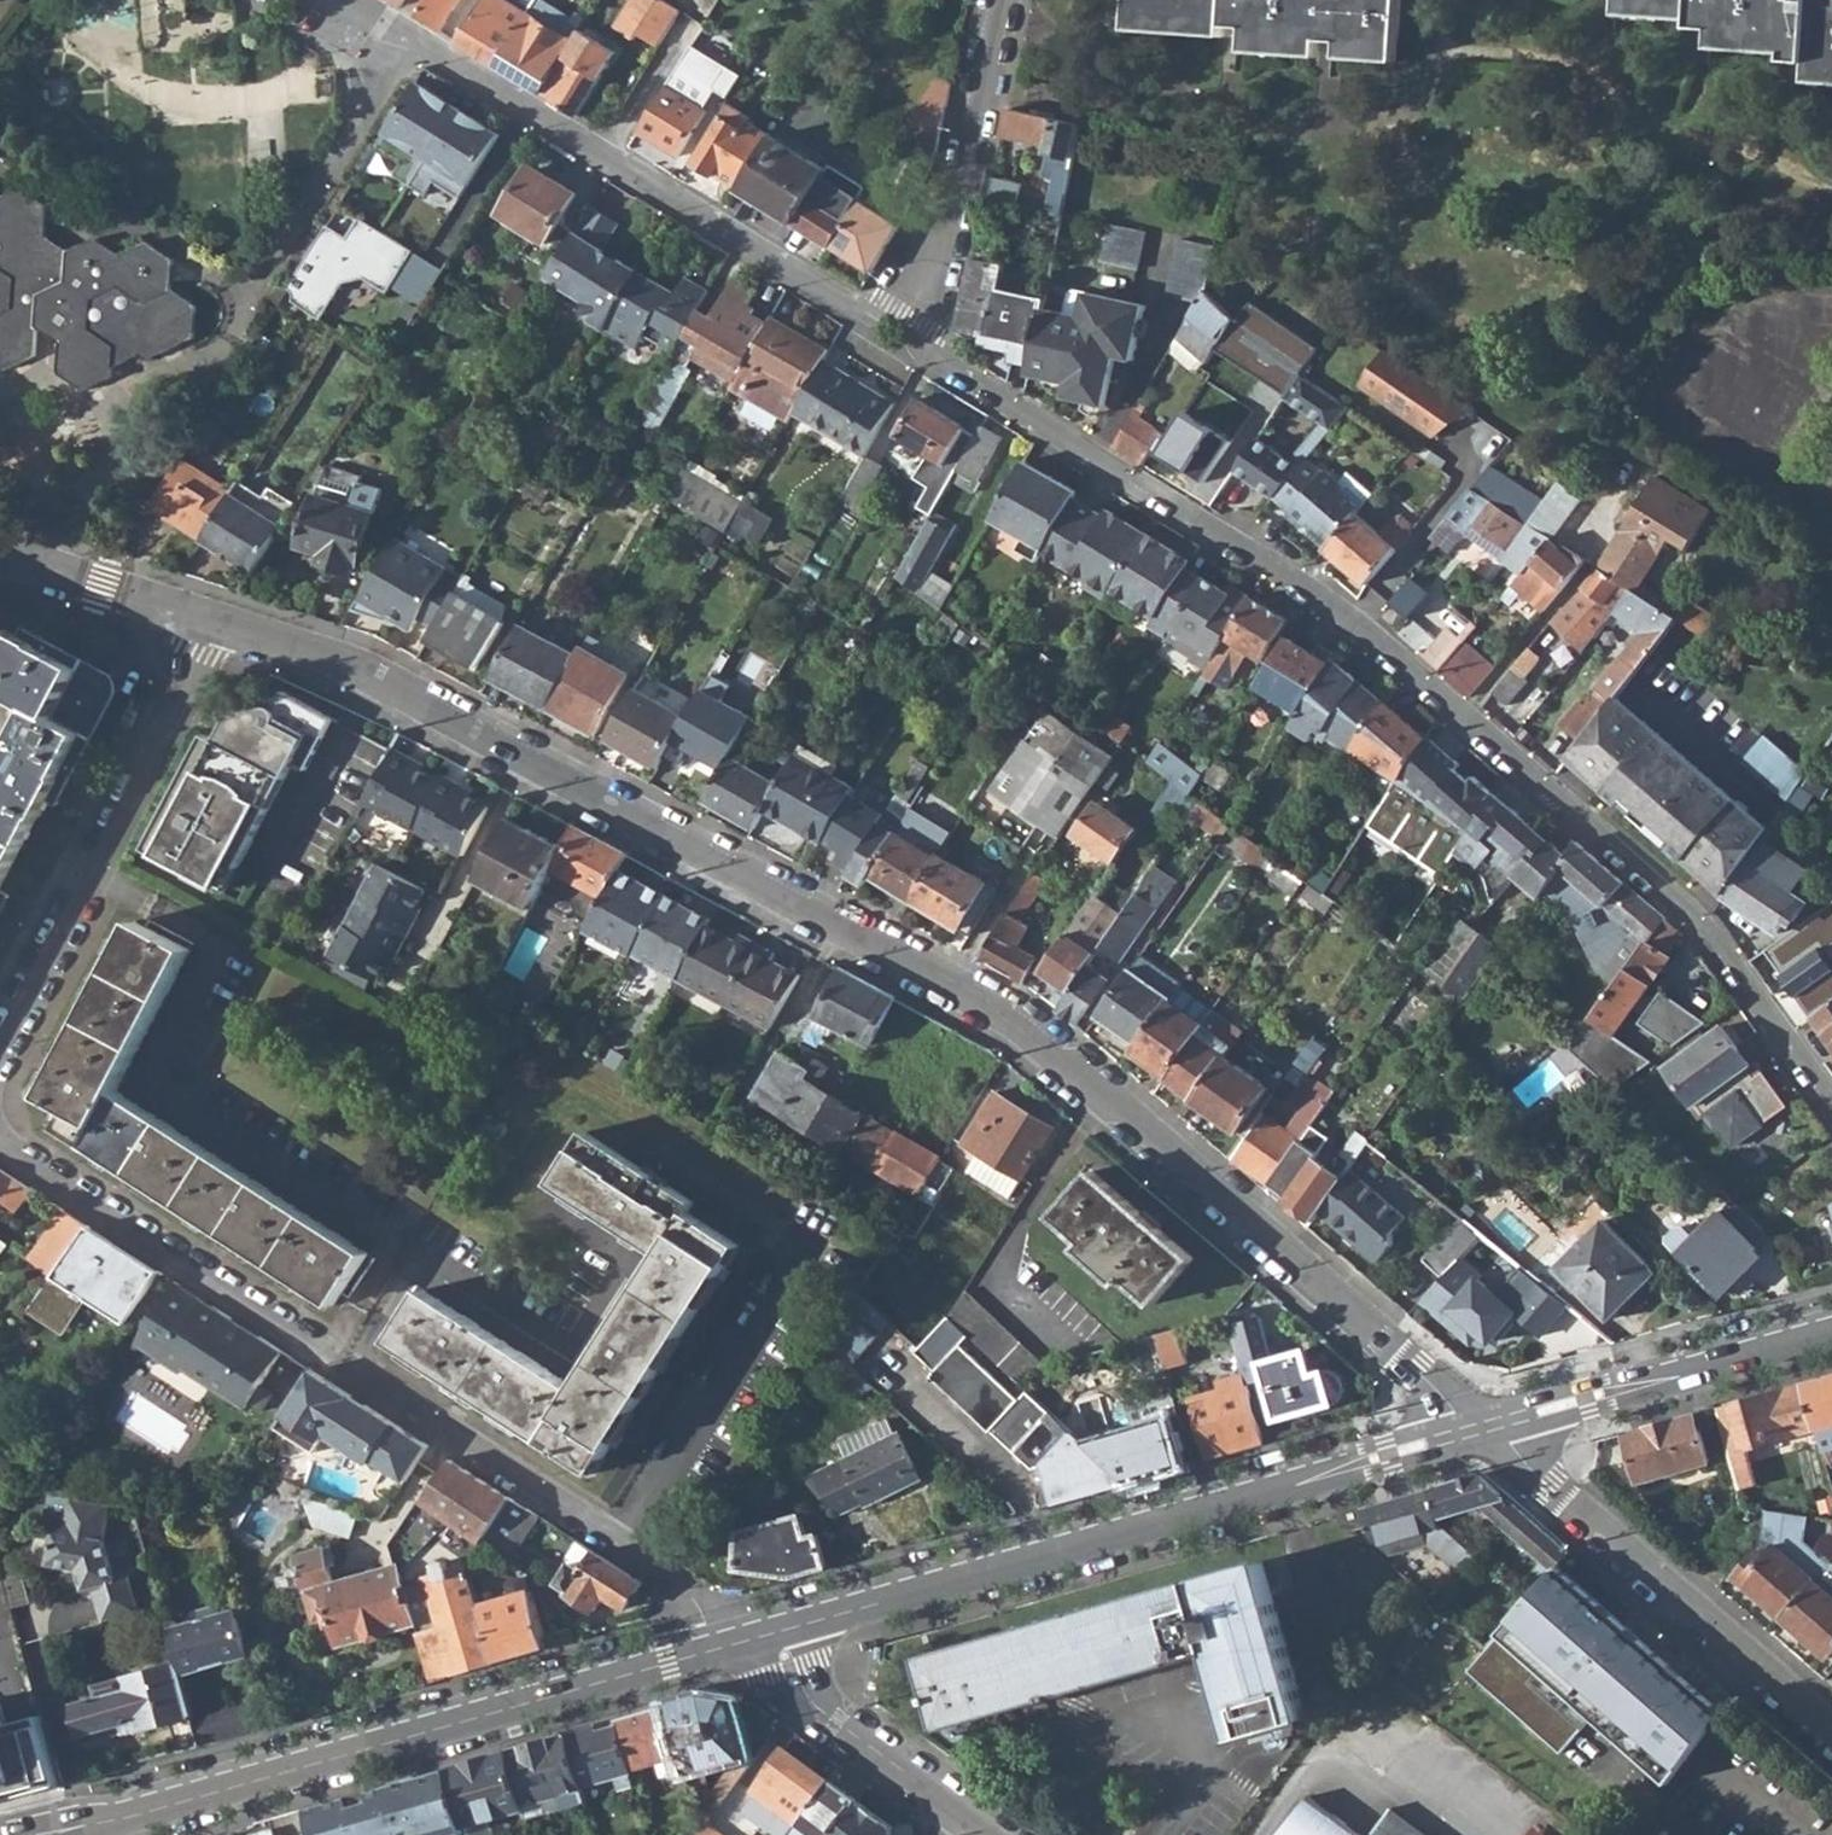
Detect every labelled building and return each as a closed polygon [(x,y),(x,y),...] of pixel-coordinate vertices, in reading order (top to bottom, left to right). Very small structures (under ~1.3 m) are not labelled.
[(418,15),(442,30),(461,0),(428,0),(418,15)] [(499,65),(545,93),(577,39),(582,31),(574,26),(577,21),(543,0),(539,0),(514,40),(499,65)] [(662,47),(683,11),(665,0),(635,0),(619,27),(638,40),(641,35),(662,47)] [(1130,28),(1223,33),(1223,25),(1246,27),(1243,52),(1318,57),(1319,41),(1338,42),(1337,59),(1396,63),(1400,0),(1131,0),(1130,28)] [(1622,19),(1695,22),(1698,30),(1718,31),(1716,54),(1790,57),(1790,65),(1810,65),(1809,86),(1831,87),(1831,0),(1624,0),(1622,19)] [(461,41),(499,65),(514,40),(476,16),(461,41)] [(603,32),(593,27),(587,33),(601,41),(603,32)] [(545,93),(580,115),(611,65),(595,54),(603,42),(601,41),(587,33),(583,30),(582,31),(577,39),(545,93)] [(619,52),(603,42),(595,54),(611,65),(619,52)] [(641,132),(682,156),(709,112),(706,110),(718,89),(715,87),(728,66),(694,46),(641,132)] [(905,128),(939,149),(944,126),(954,81),(936,70),(925,97),(905,128)] [(698,159),(741,189),(774,135),(749,120),(752,115),(733,103),(698,159)] [(1049,210),(1065,213),(1069,193),(1066,190),(1082,124),(1006,108),(1001,135),(1049,145),(1049,151),(1053,152),(1048,177),(1058,178),(1049,210)] [(428,203),(434,205),(436,205),(444,203),(450,197),(473,158),(416,126),(395,166),(422,182),(422,196),(428,203)] [(741,189),(795,223),(812,196),(828,170),(774,135),(741,189)] [(504,217),(550,245),(581,197),(536,168),(504,217)] [(88,391),(117,376),(118,367),(143,355),(150,360),(197,336),(200,305),(172,287),(175,257),(150,240),(122,254),(97,237),(69,249),(47,234),(49,202),(25,186),(0,197),(0,361),(13,369),(42,355),(43,329),(65,343),(62,373),(88,391)] [(795,223),(832,245),(853,213),(856,208),(840,196),(832,209),(812,196),(795,223)] [(832,245),(873,270),(901,224),(862,199),(856,208),(853,213),(832,245)] [(591,318),(609,329),(642,271),(609,250),(624,225),(597,209),(553,277),(588,300),(591,318)] [(1043,219),(1062,225),(1065,213),(1049,210),(1045,209),(1043,219)] [(1101,264),(1137,271),(1145,230),(1109,223),(1101,264)] [(1168,295),(1201,300),(1207,289),(1216,244),(1180,237),(1168,295)] [(377,315),(410,336),(446,276),(456,260),(438,248),(406,302),(414,307),(411,311),(388,298),(377,315)] [(961,329),(987,335),(997,288),(1002,289),(1003,289),(1007,265),(976,258),(961,329)] [(295,284),(303,288),(313,273),(305,268),(295,284)] [(648,331),(678,351),(712,293),(686,277),(677,291),(642,271),(609,329),(638,346),(648,331)] [(747,365),(770,325),(746,311),(759,291),(735,277),(701,338),(721,350),(713,368),(737,382),(747,365)] [(1016,362),(1034,366),(1045,310),(1047,299),(1032,295),(1034,282),(1018,279),(1016,292),(1003,289),(1002,289),(997,288),(987,335),(985,345),(1017,352),(1016,362)] [(1201,300),(1172,350),(1197,366),(1204,364),(1211,356),(1218,346),(1238,320),(1207,289),(1201,300)] [(1072,295),(1068,316),(1081,319),(1086,293),(1077,292),(1072,295)] [(1066,399),(1108,407),(1117,358),(1133,362),(1145,305),(1086,293),(1081,319),(1068,316),(1045,310),(1034,366),(1032,376),(1068,384),(1066,399)] [(265,317),(269,325),(283,304),(275,303),(267,309),(265,317)] [(747,365),(805,399),(826,362),(832,351),(774,317),(770,325),(747,365)] [(1218,346),(1243,373),(1251,365),(1275,384),(1260,407),(1275,417),(1287,398),(1303,374),(1272,354),(1238,320),(1218,346)] [(1236,381),(1243,373),(1218,346),(1211,356),(1236,381)] [(1465,411),(1377,351),(1353,386),(1428,437),(1445,412),(1456,419),(1465,411)] [(797,414),(867,457),(869,454),(873,447),(898,403),(826,362),(805,399),(797,414)] [(649,402),(666,412),(684,382),(666,372),(649,402)] [(1238,472),(1275,496),(1281,489),(1310,455),(1350,407),(1303,374),(1287,398),(1325,425),(1292,463),(1259,440),(1242,465),(1238,472)] [(979,437),(922,400),(899,436),(932,457),(925,485),(931,488),(919,508),(933,517),(960,471),(979,437)] [(1116,447),(1144,464),(1163,432),(1143,419),(1146,413),(1139,407),(1116,447)] [(960,471),(979,481),(1004,437),(985,426),(979,437),(960,471)] [(1144,464),(1162,476),(1182,444),(1163,432),(1144,464)] [(890,457),(873,447),(869,454),(867,457),(849,489),(867,499),(890,457)] [(1242,465),(1224,454),(1205,481),(1224,493),(1238,472),(1242,465)] [(1326,469),(1310,455),(1281,489),(1275,496),(1291,510),(1288,512),(1329,546),(1358,512),(1359,511),(1377,490),(1351,469),(1344,478),(1330,466),(1326,469)] [(154,506),(205,538),(236,491),(185,457),(154,506)] [(1019,551),(1038,562),(1043,554),(1075,497),(1079,490),(1028,461),(993,522),(1026,540),(1019,551)] [(729,531),(745,504),(687,469),(670,500),(728,533),(729,531)] [(518,486),(545,501),(552,488),(525,473),(518,486)] [(255,569),(301,500),(275,482),(269,492),(245,476),(236,491),(205,538),(255,569)] [(1688,550),(1714,513),(1684,493),(1658,477),(1600,566),(1634,587),(1657,601),(1662,595),(1643,583),(1671,539),(1688,550)] [(1434,535),(1449,546),(1454,549),(1468,532),(1476,529),(1524,571),(1551,539),(1473,489),(1434,535)] [(324,562),(354,571),(358,563),(362,564),(378,513),(321,495),(305,546),(326,552),(324,562)] [(745,504),(729,531),(743,541),(749,531),(767,541),(779,521),(754,507),(757,501),(749,496),(745,504)] [(1111,588),(1147,532),(1109,508),(1105,514),(1075,497),(1043,554),(1086,580),(1089,588),(1106,599),(1111,588)] [(1359,511),(1358,512),(1329,546),(1370,582),(1412,534),(1415,522),(1404,514),(1393,518),(1381,531),(1359,511)] [(900,576),(943,608),(957,585),(932,571),(952,534),(930,522),(900,576)] [(1167,635),(1203,578),(1187,568),(1192,560),(1147,532),(1111,588),(1156,616),(1150,625),(1167,635)] [(447,572),(450,567),(398,539),(357,610),(377,616),(380,607),(396,611),(400,620),(414,630),(422,617),(436,626),(463,581),(447,572)] [(1514,584),(1544,612),(1589,559),(1566,544),(1562,550),(1551,539),(1524,571),(1514,584)] [(480,666),(507,619),(506,619),(465,596),(473,584),(485,562),(477,556),(466,575),(463,581),(436,626),(429,639),(480,666)] [(1609,619),(1634,587),(1600,566),(1584,585),(1551,622),(1568,637),(1578,625),(1593,638),(1609,619)] [(466,575),(450,567),(447,572),(463,581),(466,575)] [(1393,600),(1411,615),(1433,589),(1414,574),(1393,600)] [(1207,669),(1244,609),(1229,599),(1232,595),(1204,577),(1203,578),(1167,635),(1165,639),(1193,657),(1191,660),(1207,669)] [(504,601),(473,584),(465,596),(506,619),(504,601)] [(1229,599),(1244,609),(1252,597),(1237,587),(1232,595),(1229,599)] [(1618,696),(1639,669),(1680,616),(1657,601),(1634,587),(1609,619),(1617,624),(1623,616),(1642,632),(1625,655),(1621,651),(1595,685),(1615,701),(1618,696)] [(1708,617),(1665,590),(1662,595),(1657,601),(1680,616),(1701,628),(1708,617)] [(1244,609),(1207,669),(1199,682),(1194,689),(1201,695),(1213,674),(1228,684),(1249,649),(1263,659),(1287,619),(1252,597),(1244,609)] [(1831,636),(1831,599),(1815,626),(1831,636)] [(396,611),(380,607),(377,616),(400,620),(396,611)] [(1440,668),(1465,639),(1478,624),(1466,614),(1427,656),(1440,668)] [(494,673),(552,705),(585,647),(527,616),(494,673)] [(3,911),(14,891),(3,885),(42,811),(45,814),(56,797),(63,800),(117,696),(115,676),(26,628),(21,637),(0,626),(0,698),(24,710),(0,756),(0,909),(3,911)] [(585,647),(552,705),(598,731),(632,674),(615,664),(622,651),(593,634),(585,647)] [(1261,684),(1305,711),(1338,659),(1340,655),(1322,644),(1316,654),(1290,638),(1261,684)] [(1440,668),(1472,695),(1496,667),(1465,639),(1440,668)] [(1530,646),(1492,690),(1505,702),(1527,677),(1525,676),(1542,655),(1530,646)] [(1036,667),(1051,677),(1060,662),(1047,653),(1036,667)] [(1329,765),(1339,772),(1354,749),(1386,700),(1338,659),(1305,711),(1295,727),(1314,740),(1322,727),(1343,743),(1329,765)] [(609,739),(658,766),(688,715),(639,687),(609,739)] [(671,768),(711,792),(740,744),(765,700),(744,688),(735,704),(742,709),(727,732),(720,729),(710,745),(691,734),(671,768)] [(208,732),(146,847),(191,871),(188,875),(217,890),(220,884),(231,862),(240,866),(296,760),(312,769),(339,719),(286,690),(278,708),(274,706),(266,713),(261,710),(260,713),(240,750),(229,744),(208,732)] [(1582,742),(1609,708),(1595,696),(1587,690),(1560,724),(1582,742)] [(1570,758),(1625,806),(1631,799),(1680,843),(1674,848),(1728,895),(1772,829),(1739,799),(1618,696),(1615,701),(1609,708),(1582,742),(1570,758)] [(1354,749),(1400,778),(1424,741),(1427,736),(1386,700),(1354,749)] [(995,791),(1061,838),(1117,756),(1051,709),(995,791)] [(240,750),(260,713),(244,716),(229,744),(240,750)] [(1132,726),(1116,716),(1108,730),(1123,741),(1132,726)] [(1461,763),(1428,735),(1427,736),(1424,741),(1400,778),(1370,825),(1443,875),(1462,846),(1469,835),(1495,793),(1475,776),(1468,787),(1454,774),(1461,763)] [(1743,763),(1760,776),(1789,803),(1801,785),(1811,771),(1767,735),(1743,763)] [(1822,754),(1831,766),(1831,739),(1822,754)] [(1200,769),(1162,740),(1149,760),(1176,781),(1193,793),(1210,767),(1204,763),(1200,769)] [(766,808),(782,780),(747,761),(753,749),(740,744),(711,792),(708,798),(756,826),(766,808)] [(782,757),(792,763),(798,752),(800,749),(789,744),(782,757)] [(412,759),(394,749),(381,771),(364,802),(462,856),(490,807),(473,798),(459,790),(461,785),(443,775),(440,780),(424,772),(409,764),(412,759)] [(801,827),(827,841),(855,795),(860,788),(798,752),(792,763),(782,780),(766,808),(789,820),(791,817),(803,824),(801,827)] [(426,767),(412,759),(409,764),(424,772),(426,767)] [(1206,776),(1224,789),(1237,769),(1218,759),(1206,776)] [(894,802),(852,871),(851,872),(866,883),(873,872),(899,830),(907,818),(896,810),(899,806),(903,807),(929,765),(920,760),(894,802)] [(1760,776),(1739,799),(1772,829),(1785,810),(1789,803),(1760,776)] [(1163,799),(1191,820),(1195,815),(1204,801),(1193,793),(1176,781),(1163,799)] [(878,792),(863,782),(860,788),(855,795),(869,805),(878,792)] [(476,793),(461,785),(459,790),(473,798),(476,793)] [(855,795),(827,841),(841,851),(836,862),(852,871),(894,802),(878,792),(869,805),(855,795)] [(1495,793),(1469,835),(1462,846),(1477,860),(1488,869),(1494,900),(1518,875),(1551,839),(1497,792),(1495,793)] [(1625,806),(1674,848),(1680,843),(1631,799),(1625,806)] [(1076,834),(1117,864),(1141,831),(1100,801),(1076,834)] [(1195,815),(1225,838),(1235,824),(1221,814),(1204,801),(1195,815)] [(1727,897),(1781,935),(1792,918),(1799,922),(1811,904),(1798,895),(1812,872),(1783,852),(1803,822),(1785,810),(1772,829),(1728,895),(1727,897)] [(479,877),(533,908),(545,885),(554,868),(566,847),(513,815),(479,877)] [(907,818),(899,830),(923,845),(933,831),(908,816),(907,818)] [(1223,841),(1263,870),(1265,866),(1274,854),(1235,824),(1225,838),(1223,841)] [(554,868),(545,885),(578,902),(581,914),(595,921),(608,897),(622,870),(632,854),(578,825),(566,847),(554,868)] [(899,830),(873,872),(915,898),(940,857),(923,845),(899,830)] [(1553,877),(1569,854),(1551,839),(1518,875),(1541,894),(1553,877)] [(1553,877),(1590,912),(1603,903),(1605,905),(1626,882),(1578,841),(1569,854),(1553,877)] [(915,898),(956,924),(985,879),(944,851),(940,857),(915,898)] [(1274,854),(1265,866),(1283,881),(1293,867),(1274,854)] [(980,957),(1023,980),(1036,962),(1017,947),(1033,926),(1023,919),(1061,865),(1049,856),(980,957)] [(231,862),(220,884),(228,889),(240,866),(231,862)] [(1327,893),(1337,877),(1316,862),(1306,877),(1318,886),(1327,893)] [(402,957),(421,922),(417,920),(425,907),(433,892),(383,865),(333,957),(344,963),(335,978),(369,996),(378,980),(382,983),(391,968),(397,954),(402,957)] [(1107,940),(1103,946),(1122,961),(1179,881),(1159,867),(1107,940)] [(637,956),(670,897),(622,870),(608,897),(595,921),(590,931),(637,956)] [(1327,893),(1318,886),(1310,895),(1331,912),(1339,901),(1327,893)] [(1630,938),(1643,948),(1665,917),(1635,890),(1614,914),(1636,933),(1630,938)] [(1433,971),(1468,997),(1487,970),(1535,902),(1525,895),(1491,934),(1465,919),(1433,971)] [(670,897),(637,956),(681,979),(710,926),(713,921),(670,897)] [(1753,961),(1779,998),(1799,984),(1784,960),(1831,928),(1831,905),(1753,961)] [(429,909),(425,907),(417,920),(421,922),(429,909)] [(60,1126),(335,1304),(368,1251),(117,1089),(192,949),(138,917),(44,1096),(68,1110),(60,1126)] [(1674,1050),(1678,1047),(1703,1029),(1709,1024),(1662,990),(1656,998),(1647,991),(1671,957),(1664,952),(1682,931),(1665,917),(1643,948),(1593,1019),(1576,1042),(1570,1050),(1615,1093),(1654,1065),(1616,1035),(1635,1008),(1645,1014),(1639,1023),(1674,1050)] [(680,981),(727,1007),(759,944),(742,935),(738,941),(710,926),(681,979),(680,981)] [(1417,943),(1405,932),(1398,945),(1409,953),(1417,943)] [(1045,968),(1072,989),(1089,965),(1103,946),(1107,940),(1101,935),(1089,950),(1068,934),(1045,968)] [(727,1007),(773,1031),(803,976),(775,960),(777,954),(759,944),(727,1007)] [(394,970),(402,957),(397,954),(391,968),(394,970)] [(1109,978),(1089,965),(1072,989),(1059,1007),(1079,1024),(1109,978)] [(1098,1016),(1138,1046),(1171,999),(1173,997),(1133,967),(1098,1016)] [(820,1014),(872,1044),(897,997),(844,968),(820,1014)] [(1138,1046),(1170,1070),(1204,1024),(1171,999),(1138,1046)] [(1167,1074),(1196,1097),(1225,1056),(1244,1031),(1215,1008),(1204,1024),(1170,1070),(1167,1074)] [(1831,1039),(1831,1010),(1818,1021),(1831,1039)] [(1576,1042),(1593,1019),(1583,1013),(1566,1037),(1569,1040),(1566,1045),(1570,1050),(1576,1042)] [(1678,1047),(1685,1057),(1710,1039),(1703,1029),(1678,1047)] [(1685,1057),(1669,1069),(1705,1118),(1707,1116),(1718,1130),(1722,1127),(1737,1148),(1791,1108),(1766,1073),(1754,1081),(1747,1072),(1752,1068),(1723,1030),(1710,1039),(1685,1057)] [(845,1147),(920,1194),(942,1160),(822,1086),(833,1065),(820,1057),(817,1060),(803,1052),(797,1063),(780,1053),(753,1096),(840,1150),(845,1147)] [(1196,1097),(1245,1133),(1262,1110),(1275,1091),(1282,1082),(1273,1075),(1266,1084),(1225,1056),(1196,1097)] [(1552,1059),(1515,1089),(1529,1107),(1560,1083),(1563,1088),(1570,1082),(1552,1059)] [(1282,1082),(1275,1091),(1288,1102),(1309,1072),(1296,1063),(1282,1082)] [(1290,1130),(1269,1114),(1238,1158),(1271,1182),(1302,1140),(1337,1091),(1321,1081),(1301,1108),(1304,1112),(1290,1130)] [(966,1144),(1023,1180),(1056,1128),(999,1093),(966,1144)] [(1231,1153),(1238,1158),(1269,1114),(1262,1110),(1245,1133),(1231,1153)] [(391,1340),(596,1472),(738,1242),(690,1211),(694,1201),(586,1129),(552,1179),(659,1252),(576,1385),(424,1288),(391,1340)] [(1344,1155),(1352,1161),(1368,1139),(1360,1133),(1344,1155)] [(1319,1209),(1342,1177),(1317,1159),(1321,1153),(1302,1140),(1271,1182),(1286,1194),(1284,1198),(1312,1218),(1319,1209)] [(1408,1214),(1350,1165),(1342,1177),(1319,1209),(1378,1260),(1395,1240),(1395,1229),(1408,1214)] [(20,1213),(38,1190),(0,1166),(0,1198),(20,1213)] [(1128,1277),(1157,1301),(1197,1256),(1094,1171),(1055,1216),(1085,1241),(1079,1250),(1120,1284),(1128,1277)] [(1680,1253),(1718,1290),(1768,1240),(1704,1178),(1687,1195),(1712,1219),(1698,1234),(1680,1253)] [(898,1229),(914,1240),(936,1204),(920,1194),(898,1229)] [(65,1208),(33,1259),(55,1277),(56,1276),(93,1225),(65,1208)] [(1484,1233),(1466,1219),(1426,1259),(1443,1276),(1461,1257),(1484,1233)] [(1560,1267),(1611,1317),(1655,1269),(1606,1219),(1560,1267)] [(1680,1253),(1698,1234),(1687,1222),(1677,1222),(1668,1232),(1668,1243),(1680,1253)] [(128,1322),(161,1270),(93,1225),(56,1276),(88,1296),(128,1322)] [(2,1236),(0,1239),(0,1259),(12,1243),(2,1236)] [(1484,1276),(1461,1257),(1421,1299),(1468,1339),(1476,1330),(1489,1341),(1515,1311),(1542,1334),(1570,1303),(1522,1265),(1499,1294),(1481,1279),(1484,1276)] [(66,1327),(88,1296),(56,1276),(55,1277),(35,1307),(66,1327)] [(221,1392),(257,1414),(267,1398),(257,1391),(284,1349),(177,1280),(146,1328),(174,1346),(164,1361),(182,1373),(184,1369),(187,1365),(224,1388),(221,1392)] [(966,1329),(1012,1371),(1046,1362),(965,1286),(947,1313),(966,1329)] [(851,1364),(893,1323),(859,1292),(827,1342),(838,1352),(851,1364)] [(1247,1376),(1248,1378),(1264,1374),(1277,1415),(1336,1398),(1344,1388),(1344,1380),(1341,1372),(1331,1366),(1314,1371),(1304,1346),(1273,1355),(1257,1303),(1228,1311),(1247,1376)] [(1044,1462),(1048,1476),(1057,1499),(1072,1494),(1130,1478),(1082,1434),(1041,1397),(1032,1406),(957,1340),(966,1329),(947,1313),(918,1351),(934,1366),(931,1370),(1025,1456),(1033,1463),(1044,1462)] [(1157,1331),(1167,1363),(1193,1356),(1184,1323),(1157,1331)] [(142,1347),(164,1361),(174,1346),(146,1328),(131,1354),(135,1357),(142,1347)] [(1137,1337),(1145,1369),(1167,1363),(1157,1331),(1137,1337)] [(827,1365),(850,1385),(861,1373),(851,1364),(838,1352),(827,1365)] [(184,1369),(221,1392),(224,1388),(187,1365),(184,1369)] [(313,1368),(276,1425),(314,1449),(326,1432),(370,1461),(373,1456),(406,1478),(429,1443),(313,1368)] [(1825,1452),(1831,1450),(1831,1375),(1804,1383),(1818,1429),(1825,1452)] [(1191,1392),(1210,1454),(1266,1437),(1248,1378),(1247,1376),(1191,1392)] [(1749,1448),(1818,1429),(1804,1383),(1731,1404),(1718,1407),(1741,1489),(1759,1484),(1749,1448)] [(1082,1434),(1130,1478),(1181,1463),(1165,1410),(1082,1434)] [(1626,1433),(1640,1480),(1710,1461),(1697,1413),(1626,1433)] [(869,1503),(922,1476),(899,1429),(896,1430),(889,1416),(842,1439),(849,1454),(806,1476),(845,1512),(866,1500),(869,1503)] [(417,1622),(433,1678),(495,1661),(480,1603),(470,1565),(487,1538),(514,1497),(451,1457),(396,1542),(401,1561),(417,1622)] [(1469,1505),(1501,1494),(1482,1473),(1430,1488),(1437,1516),(1469,1505)] [(1041,1504),(1057,1499),(1048,1476),(1041,1504)] [(1373,1537),(1392,1553),(1429,1542),(1426,1532),(1440,1528),(1437,1516),(1430,1488),(1364,1507),(1373,1537)] [(111,1500),(73,1493),(70,1515),(57,1513),(50,1557),(76,1562),(80,1578),(90,1575),(93,1584),(103,1619),(140,1609),(130,1575),(116,1579),(105,1539),(111,1500)] [(1514,1506),(1501,1494),(1469,1505),(1542,1570),(1533,1581),(1540,1587),(1558,1566),(1571,1551),(1516,1503),(1514,1506)] [(487,1538),(515,1557),(542,1516),(514,1497),(487,1538)] [(1774,1509),(1766,1508),(1761,1546),(1769,1536),(1774,1509)] [(1761,1546),(1735,1575),(1784,1617),(1831,1564),(1803,1540),(1806,1514),(1774,1509),(1769,1536),(1761,1546)] [(738,1565),(793,1576),(828,1565),(818,1532),(807,1534),(801,1513),(740,1529),(738,1565)] [(570,1592),(594,1608),(605,1593),(627,1606),(644,1581),(582,1541),(569,1557),(573,1560),(559,1581),(571,1589),(570,1592)] [(341,1642),(417,1622),(401,1561),(335,1581),(331,1567),(336,1566),(329,1544),(297,1553),(315,1617),(325,1615),(330,1632),(337,1630),(341,1642)] [(1217,1649),(1242,1735),(1311,1716),(1266,1560),(931,1654),(950,1724),(1217,1649)] [(1784,1617),(1828,1657),(1831,1652),(1831,1562),(1831,1564),(1784,1617)] [(1596,1714),(1672,1781),(1726,1711),(1558,1566),(1540,1587),(1490,1645),(1470,1669),(1564,1751),(1596,1714)] [(480,1603),(495,1661),(550,1645),(534,1582),(527,1575),(519,1574),(513,1579),(511,1584),(512,1593),(480,1603)] [(90,1575),(80,1578),(83,1586),(93,1584),(90,1575)] [(179,1661),(182,1673),(253,1654),(240,1607),(225,1611),(213,1605),(191,1610),(185,1624),(170,1627),(179,1661)] [(182,1673),(179,1661),(97,1684),(99,1693),(71,1702),(80,1733),(108,1724),(112,1736),(170,1720),(192,1714),(182,1673)] [(685,1754),(706,1827),(710,1822),(715,1815),(705,1781),(699,1783),(696,1772),(749,1755),(735,1700),(704,1695),(670,1704),(685,1754)] [(27,1792),(8,1722),(2,1702),(0,1702),(0,1799),(27,1792)] [(267,1703),(195,1722),(200,1743),(273,1723),(267,1703)] [(632,1768),(685,1754),(670,1704),(617,1719),(618,1725),(632,1768)] [(43,1712),(8,1722),(27,1792),(62,1782),(43,1712)] [(567,1734),(582,1788),(633,1772),(632,1768),(618,1725),(594,1733),(592,1727),(567,1734)] [(755,1749),(761,1753),(776,1732),(772,1728),(755,1749)] [(509,1750),(525,1804),(582,1788),(567,1734),(509,1750)] [(760,1794),(801,1824),(832,1781),(789,1749),(757,1792),(760,1794)] [(466,1827),(526,1809),(525,1804),(509,1750),(449,1767),(466,1827)] [(719,1790),(723,1804),(752,1766),(734,1770),(719,1790)] [(467,1829),(466,1827),(449,1767),(381,1787),(311,1807),(319,1834),(447,1834),(467,1829)] [(860,1801),(832,1781),(801,1824),(793,1834),(835,1834),(860,1801)] [(587,1803),(582,1788),(525,1804),(526,1809),(529,1820),(587,1803)] [(747,1811),(780,1834),(793,1834),(801,1824),(760,1794),(747,1811)] [(1307,1798),(1279,1834),(1357,1834),(1307,1798)] [(895,1826),(860,1801),(835,1834),(897,1834),(895,1826)] [(311,1807),(265,1820),(266,1827),(247,1833),(232,1831),(228,1834),(319,1834),(311,1807)] [(1387,1812),(1369,1834),(1418,1834),(1387,1812)] [(710,1822),(706,1827),(700,1834),(728,1834),(710,1822)] [(1151,1834),(1179,1834),(1162,1822),(1151,1834)] [(1529,1834),(1550,1834),(1537,1825),(1529,1834)]
